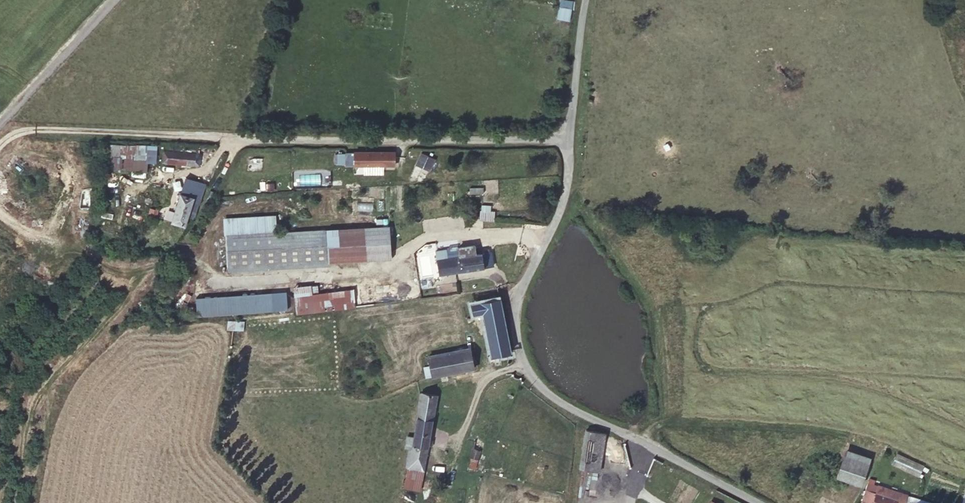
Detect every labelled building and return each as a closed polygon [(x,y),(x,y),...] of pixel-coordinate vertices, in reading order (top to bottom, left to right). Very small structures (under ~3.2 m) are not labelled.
[(572,0),(560,0),(557,17),(569,20),(572,0)] [(154,151),(102,149),(101,173),(146,176),(147,165),(153,165),(154,151)] [(415,164),(430,170),(435,157),(421,151),(415,164)] [(194,169),(194,157),(164,156),(163,161),(156,161),(156,167),(194,169)] [(391,157),(342,157),(342,168),(390,168),(391,157)] [(186,195),(173,191),(162,226),(176,229),(186,195)] [(494,220),(495,210),(480,209),(479,219),(494,220)] [(148,211),(135,210),(134,223),(147,224),(148,211)] [(276,217),(226,220),(226,235),(277,232),(276,217)] [(389,226),(377,227),(378,253),(390,252),(389,226)] [(377,227),(326,230),(328,263),(391,260),(390,252),(378,253),(377,227)] [(277,232),(226,235),(228,272),(328,266),(328,263),(326,230),(277,232)] [(438,275),(494,267),(491,252),(490,249),(485,250),(485,253),(476,254),(475,245),(459,248),(460,256),(448,258),(447,249),(437,251),(438,259),(436,259),(438,275)] [(459,248),(447,249),(448,258),(460,256),(459,248)] [(437,251),(422,253),(423,262),(436,259),(438,259),(437,251)] [(352,288),(352,289),(354,302),(393,297),(391,283),(352,288)] [(436,285),(436,292),(456,291),(456,284),(436,285)] [(311,286),(293,288),(296,314),(314,312),(312,294),(311,286)] [(318,293),(312,294),(314,312),(354,305),(354,302),(352,289),(318,293)] [(271,293),(197,296),(198,314),(272,310),(271,293)] [(512,357),(499,302),(469,309),(472,321),(480,319),(491,362),(512,357)] [(243,329),(243,320),(226,320),(226,329),(243,329)] [(462,356),(420,367),(425,387),(468,375),(462,356)] [(416,403),(403,466),(424,471),(436,407),(416,403)] [(243,438),(233,436),(230,451),(239,453),(243,438)] [(584,445),(577,483),(596,486),(603,452),(584,445)] [(473,451),(464,449),(460,464),(471,466),(473,451)] [(870,457),(846,449),(836,477),(861,486),(870,457)] [(921,474),(924,464),(896,453),(893,463),(921,474)] [(819,470),(824,458),(813,454),(806,473),(817,477),(819,470)] [(840,463),(824,458),(819,470),(835,476),(840,463)] [(424,471),(403,466),(400,479),(422,483),(424,471)] [(835,476),(819,470),(817,477),(833,482),(835,476)] [(907,495),(878,485),(872,502),(904,502),(907,495)]
